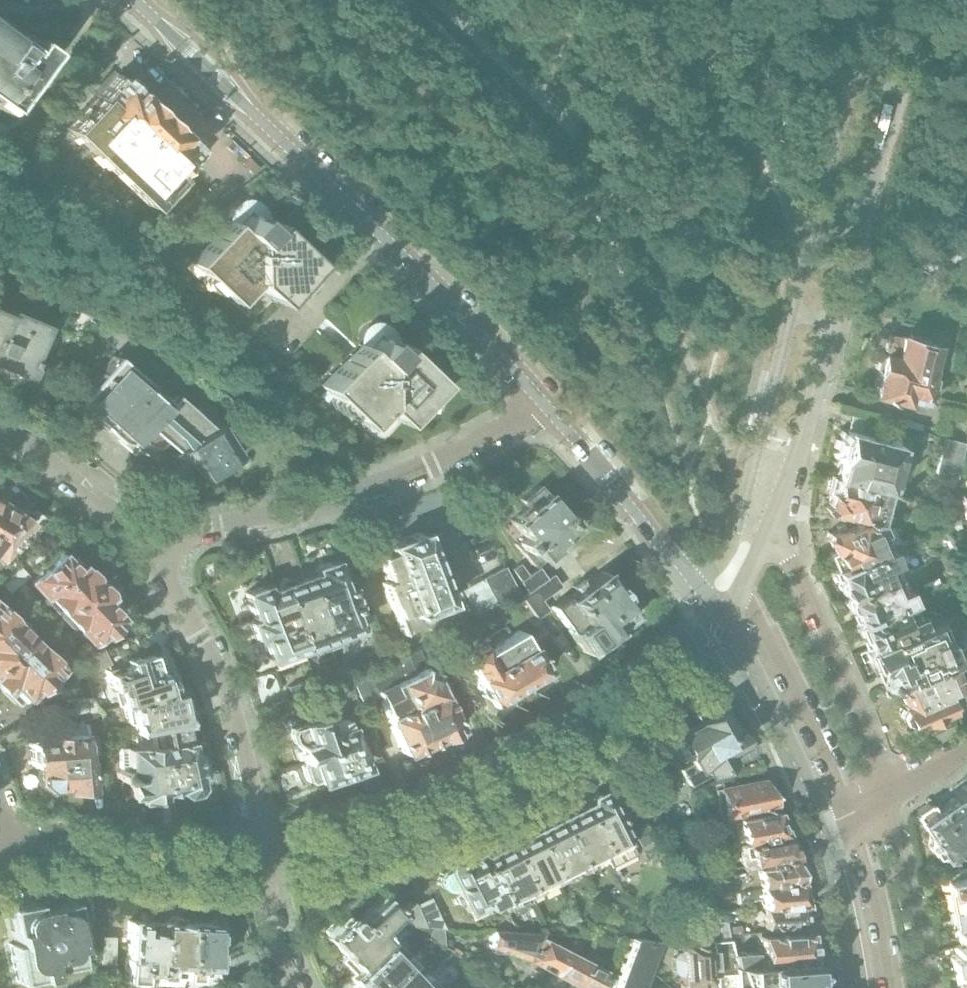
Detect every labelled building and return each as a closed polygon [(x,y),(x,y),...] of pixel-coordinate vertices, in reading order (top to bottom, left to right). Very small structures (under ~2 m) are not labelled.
[(6,24),(0,20),(0,109),(2,106),(6,108),(47,54),(6,24)] [(258,65),(246,53),(237,62),(249,73),(258,65)] [(192,146),(179,133),(168,122),(168,118),(161,112),(157,112),(152,108),(153,104),(146,97),(142,98),(117,74),(65,128),(145,205),(173,175),(168,171),(192,146)] [(305,258),(267,221),(263,225),(251,214),(249,212),(246,214),(235,226),(231,222),(194,260),(219,283),(215,287),(230,301),(250,280),(271,300),(285,285),(282,282),(305,258)] [(20,375),(25,364),(26,364),(41,328),(41,327),(26,322),(28,318),(4,308),(3,312),(4,313),(0,323),(0,367),(20,375)] [(927,370),(933,344),(928,343),(929,338),(909,333),(908,336),(901,335),(900,336),(892,335),(888,337),(884,352),(884,353),(883,353),(883,354),(882,353),(878,355),(875,367),(878,371),(878,372),(880,372),(879,376),(877,378),(875,386),(876,388),(875,393),(879,395),(879,397),(891,401),(892,398),(904,401),(904,400),(931,406),(933,396),(927,394),(933,372),(927,370)] [(434,381),(396,344),(392,348),(381,337),(380,337),(378,335),(376,337),(375,337),(364,349),(360,345),(324,383),(348,406),(345,410),(360,424),(380,403),(400,423),(415,408),(411,405),(434,381)] [(172,449),(201,432),(114,355),(73,402),(115,439),(119,441),(123,442),(127,441),(131,440),(135,438),(139,441),(146,433),(144,431),(147,427),(172,449)] [(201,432),(172,449),(167,452),(169,455),(170,457),(172,458),(174,459),(176,459),(177,460),(179,460),(181,459),(182,459),(187,456),(195,470),(209,461),(215,472),(239,457),(218,422),(201,432)] [(836,476),(888,488),(891,473),(900,476),(902,469),(893,466),(899,443),(847,429),(846,432),(840,438),(838,448),(840,456),(839,459),(840,459),(836,476)] [(957,470),(966,442),(943,437),(934,474),(957,470)] [(881,515),(888,488),(836,476),(831,474),(826,492),(831,493),(828,504),(825,506),(828,512),(832,510),(837,512),(836,517),(843,519),(844,514),(854,516),(855,512),(859,513),(858,517),(881,515)] [(573,525),(544,492),(544,493),(538,485),(521,499),(527,507),(510,521),(522,536),(513,543),(532,565),(553,547),(550,544),(573,525)] [(26,523),(24,521),(22,517),(19,515),(15,513),(12,510),(13,509),(0,502),(0,553),(26,523)] [(943,526),(960,522),(958,517),(954,519),(952,516),(940,520),(943,526)] [(836,568),(889,547),(893,546),(882,519),(856,522),(844,527),(843,525),(837,528),(838,530),(832,533),(828,532),(825,539),(829,540),(834,551),(829,553),(836,568)] [(960,522),(943,526),(948,535),(953,533),(954,534),(958,532),(956,528),(961,527),(960,522)] [(460,596),(452,573),(455,566),(448,549),(435,542),(425,546),(420,532),(387,545),(389,553),(379,556),(388,581),(382,583),(401,633),(434,620),(431,612),(440,608),(439,604),(460,596)] [(900,573),(889,547),(836,568),(835,568),(840,579),(840,580),(839,584),(839,588),(841,591),(844,593),(846,594),(846,595),(900,573)] [(45,599),(57,611),(92,580),(77,564),(75,565),(66,555),(63,558),(58,552),(36,571),(37,576),(29,583),(44,599),(45,599)] [(303,577),(328,651),(363,638),(360,629),(372,624),(362,598),(353,602),(347,586),(341,588),(341,586),(340,586),(333,566),(332,566),(330,561),(313,567),(315,573),(303,577)] [(519,596),(521,597),(546,579),(537,568),(527,575),(519,563),(512,568),(521,580),(520,581),(527,590),(519,596)] [(517,591),(503,567),(483,578),(495,603),(517,591)] [(635,615),(602,571),(585,584),(582,579),(572,586),(576,591),(566,599),(564,596),(550,606),(585,653),(635,615)] [(910,598),(900,573),(846,595),(847,596),(846,600),(846,603),(848,607),(851,609),(853,610),(853,611),(857,620),(910,598)] [(546,579),(521,597),(535,617),(546,609),(541,600),(560,586),(552,575),(546,579)] [(941,584),(937,576),(921,584),(925,591),(941,584)] [(328,651),(303,577),(292,581),(286,577),(279,580),(277,587),(303,660),(328,651)] [(92,580),(57,611),(86,640),(91,636),(97,636),(117,616),(112,611),(115,608),(104,597),(106,595),(92,580)] [(273,671),(303,660),(277,587),(264,591),(262,586),(245,592),(246,597),(246,598),(254,620),(248,622),(254,639),(260,637),(267,659),(268,659),(270,664),(273,671)] [(922,625),(910,598),(857,620),(858,622),(856,627),(858,633),(864,636),(869,647),(922,625)] [(0,611),(0,652),(20,631),(0,611)] [(966,651),(966,636),(958,639),(954,647),(949,649),(944,638),(947,633),(940,617),(938,618),(935,612),(925,616),(928,623),(922,625),(869,647),(867,653),(871,662),(876,664),(904,653),(913,673),(966,651)] [(544,670),(542,667),(542,666),(533,651),(532,651),(530,647),(529,648),(519,631),(512,635),(506,627),(463,652),(478,678),(479,681),(478,688),(483,697),(489,698),(491,701),(492,701),(496,707),(512,698),(508,691),(524,682),(531,684),(542,678),(543,671),(544,670)] [(56,667),(20,631),(0,652),(0,690),(14,704),(33,685),(41,693),(52,681),(47,676),(56,667)] [(81,662),(99,654),(94,644),(73,653),(81,662)] [(456,728),(439,692),(438,693),(425,667),(423,667),(415,650),(351,681),(361,702),(377,695),(388,719),(387,719),(403,753),(456,728)] [(913,673),(894,681),(896,685),(891,687),(893,693),(898,691),(903,702),(901,703),(903,706),(900,707),(898,711),(901,718),(906,720),(908,719),(909,722),(924,725),(940,718),(936,710),(950,705),(949,704),(958,700),(951,683),(955,681),(949,668),(957,664),(958,668),(966,664),(966,651),(913,673)] [(885,685),(894,681),(913,673),(904,653),(876,664),(885,685)] [(104,665),(99,654),(81,662),(85,674),(104,665)] [(122,705),(174,689),(168,669),(155,673),(149,654),(138,657),(137,654),(124,658),(126,665),(102,672),(104,676),(109,674),(113,686),(116,686),(122,705)] [(314,691),(309,677),(286,686),(291,699),(314,691)] [(351,698),(345,681),(319,689),(324,707),(351,698)] [(167,746),(186,742),(180,711),(180,709),(181,706),(181,703),(181,699),(179,696),(177,694),(176,690),(177,690),(176,688),(174,689),(122,705),(126,724),(131,722),(134,732),(163,727),(167,746)] [(94,713),(90,698),(65,700),(66,715),(69,715),(94,713)] [(723,753),(739,743),(730,728),(719,709),(714,702),(692,714),(697,722),(696,722),(696,723),(675,734),(675,735),(669,739),(668,743),(675,756),(679,757),(686,753),(692,764),(681,770),(690,785),(717,770),(714,766),(727,759),(723,753)] [(89,759),(88,736),(101,735),(98,713),(94,713),(69,715),(66,715),(67,727),(62,727),(50,728),(51,736),(45,737),(46,742),(30,743),(32,765),(36,765),(38,779),(35,783),(41,788),(44,784),(62,783),(63,788),(86,786),(84,760),(89,759)] [(362,767),(354,743),(351,745),(343,720),(323,726),(320,720),(318,720),(314,718),(308,720),(305,725),(302,726),(293,729),(299,746),(298,746),(303,762),(302,767),(307,780),(311,783),(318,780),(319,782),(362,767)] [(158,791),(159,748),(159,734),(153,734),(153,748),(137,748),(137,744),(127,744),(127,748),(119,748),(120,769),(117,773),(118,777),(121,781),(125,783),(126,796),(139,796),(139,803),(156,802),(156,795),(158,795),(158,791)] [(167,746),(159,748),(158,791),(174,789),(180,794),(191,792),(196,785),(194,775),(202,774),(197,753),(189,755),(186,742),(167,746)] [(719,789),(714,790),(718,818),(724,817),(724,818),(774,808),(762,780),(719,788),(719,789)] [(914,814),(915,815),(916,814),(920,820),(919,821),(920,822),(920,821),(922,824),(930,836),(930,837),(928,845),(933,852),(941,854),(966,837),(966,785),(955,792),(957,795),(935,810),(931,804),(932,804),(931,803),(929,804),(928,803),(916,811),(917,812),(914,814)] [(579,807),(601,854),(603,857),(629,844),(623,832),(625,829),(622,822),(618,822),(612,809),(614,806),(610,799),(606,799),(604,794),(599,791),(588,796),(588,803),(579,807)] [(563,815),(554,820),(576,867),(578,870),(591,863),(589,860),(601,854),(579,807),(573,804),(563,809),(563,815)] [(776,811),(725,822),(730,845),(737,844),(785,835),(780,821),(776,811)] [(576,867),(554,820),(550,817),(538,823),(537,828),(529,832),(551,881),(552,883),(568,875),(567,872),(576,867)] [(551,881),(529,832),(525,830),(513,836),(513,841),(504,845),(510,856),(518,875),(521,880),(527,893),(528,895),(543,888),(542,886),(551,881)] [(785,835),(737,844),(742,866),(792,857),(790,853),(785,835)] [(517,898),(527,893),(521,880),(518,875),(510,856),(504,845),(500,842),(488,848),(487,853),(479,857),(492,880),(505,907),(518,901),(517,898)] [(488,915),(505,907),(492,880),(479,857),(477,853),(462,861),(457,857),(446,863),(446,869),(442,871),(439,873),(437,877),(437,880),(438,884),(440,887),(443,889),(447,889),(451,889),(454,887),(467,912),(482,905),(488,915)] [(726,870),(706,873),(708,884),(709,894),(717,893),(727,891),(728,893),(733,892),(734,892),(758,887),(799,881),(792,859),(792,857),(742,866),(726,869),(726,870)] [(966,905),(966,868),(945,873),(946,879),(948,891),(949,891),(952,908),(966,905)] [(734,892),(733,892),(733,894),(735,904),(760,899),(763,908),(804,906),(803,904),(801,891),(799,881),(758,887),(734,892)] [(77,962),(70,932),(76,931),(69,900),(49,905),(49,902),(49,901),(48,899),(47,898),(46,898),(44,897),(43,897),(42,898),(40,898),(39,900),(36,902),(33,903),(33,901),(6,907),(14,943),(8,944),(17,982),(49,975),(48,969),(77,962)] [(351,973),(385,941),(377,932),(396,913),(381,897),(356,921),(354,919),(352,921),(347,916),(339,923),(340,924),(338,926),(337,924),(333,924),(326,931),(326,934),(328,936),(326,937),(343,955),(338,959),(351,973)] [(429,899),(415,905),(425,929),(440,929),(429,899)] [(399,916),(397,917),(403,924),(410,928),(425,929),(415,905),(412,901),(408,902),(399,910),(400,912),(400,914),(399,916)] [(952,908),(956,927),(955,927),(957,939),(966,937),(966,905),(952,908)] [(804,906),(763,908),(764,929),(806,927),(804,906)] [(156,922),(155,971),(155,974),(182,976),(184,923),(180,917),(172,917),(167,922),(156,921),(156,922)] [(673,959),(674,971),(679,976),(682,976),(683,987),(715,987),(714,975),(733,974),(733,967),(732,954),(729,935),(727,923),(727,920),(718,920),(719,941),(680,943),(681,953),(677,953),(673,959)] [(140,970),(155,971),(156,922),(128,921),(126,956),(125,956),(123,979),(140,979),(140,970)] [(184,923),(182,976),(182,982),(194,982),(198,987),(222,978),(217,965),(217,959),(211,959),(212,941),(217,941),(220,939),(220,930),(218,927),(213,926),(213,924),(196,923),(184,923)] [(554,975),(565,954),(539,940),(542,935),(495,933),(489,949),(528,961),(554,975)] [(752,952),(732,954),(733,967),(754,965),(754,959),(761,958),(762,965),(810,961),(807,933),(760,936),(761,954),(752,952)] [(112,963),(113,937),(100,936),(99,962),(112,963)] [(637,985),(653,941),(642,940),(632,939),(613,987),(640,987),(637,985)] [(401,965),(390,953),(393,949),(385,941),(351,973),(347,976),(355,984),(359,980),(366,987),(377,987),(401,965)] [(963,970),(966,969),(966,944),(955,946),(956,954),(954,954),(951,958),(953,969),(958,970),(963,969),(963,970)] [(573,984),(584,964),(565,954),(554,975),(573,984)] [(810,961),(762,965),(754,965),(733,967),(733,974),(734,987),(813,987),(810,961)] [(573,984),(580,987),(594,987),(602,973),(584,964),(573,984)] [(422,980),(416,973),(412,976),(401,965),(377,987),(415,987),(422,980)] [(435,984),(427,975),(422,980),(415,987),(431,987),(435,984)]
